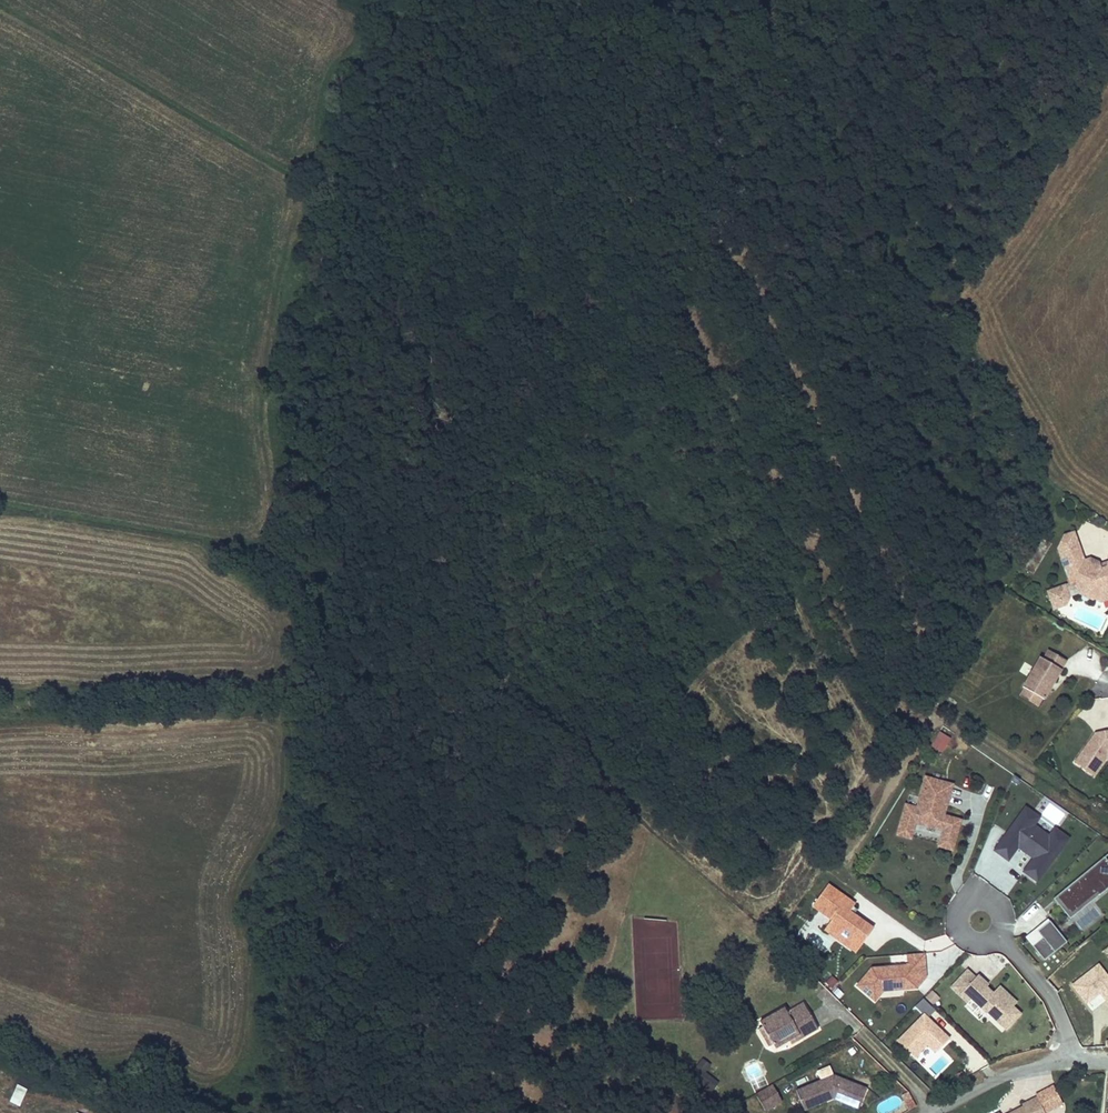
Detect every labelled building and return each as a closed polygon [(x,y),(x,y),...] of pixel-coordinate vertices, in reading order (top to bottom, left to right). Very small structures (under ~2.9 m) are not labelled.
[(1072,534),(1063,538),(1057,550),(1076,543),(1072,534)] [(1106,568),(1100,571),(1098,566),(1097,564),(1089,560),(1083,562),(1076,543),(1057,550),(1064,570),(1067,569),(1070,577),(1067,578),(1070,586),(1077,589),(1084,586),(1095,592),(1097,599),(1099,603),(1107,600),(1107,565),(1106,568)] [(1100,571),(1106,568),(1107,565),(1107,563),(1098,566),(1100,571)] [(1084,586),(1077,589),(1079,595),(1092,601),(1097,599),(1095,592),(1084,586)] [(1064,587),(1056,590),(1061,603),(1059,604),(1060,608),(1065,606),(1068,599),(1066,593),(1064,587)] [(1056,590),(1047,593),(1053,610),(1057,609),(1060,608),(1059,604),(1061,603),(1056,590)] [(1066,662),(1048,652),(1043,661),(1040,659),(1022,689),(1024,690),(1030,694),(1041,700),(1043,701),(1066,662)] [(1030,694),(1024,690),(1020,698),(1037,707),(1041,700),(1030,694)] [(951,738),(940,732),(932,747),(943,753),(951,738)] [(1095,735),(1096,739),(1092,739),(1075,763),(1093,776),(1105,760),(1107,759),(1107,732),(1095,735)] [(907,800),(898,830),(912,835),(916,819),(945,825),(939,843),(954,847),(960,821),(943,816),(948,799),(943,798),(948,781),(926,773),(917,804),(907,800)] [(1049,837),(1033,826),(1039,817),(1025,807),(993,852),(1008,862),(1017,849),(1033,860),(1023,874),(1037,883),(1047,869),(1063,846),(1068,838),(1055,829),(1049,837)] [(1107,857),(1056,898),(1072,918),(1107,889),(1107,858),(1107,857)] [(828,880),(810,903),(830,919),(824,929),(857,951),(876,924),(851,908),(855,900),(828,880)] [(1068,943),(1049,920),(1027,938),(1046,961),(1068,943)] [(917,989),(915,966),(925,965),(924,954),(907,955),(908,966),(872,969),(857,986),(875,1002),(883,992),(882,983),(903,982),(904,990),(917,989)] [(1099,963),(1072,985),(1087,1004),(1100,993),(1107,1003),(1107,974),(1099,963)] [(1004,1030),(1026,1005),(998,982),(994,989),(967,964),(947,982),(1004,1030)] [(926,978),(925,965),(915,966),(917,989),(926,978)] [(838,984),(832,977),(825,983),(831,990),(838,984)] [(904,990),(903,982),(882,983),(883,992),(904,990)] [(931,991),(925,998),(933,1006),(940,999),(931,991)] [(773,1051),(786,1043),(791,1041),(793,1044),(816,1031),(800,1005),(784,1014),(781,1010),(757,1024),(760,1029),(770,1047),(773,1051)] [(925,1015),(898,1043),(914,1059),(929,1044),(942,1031),(925,1015)] [(770,1047),(760,1029),(756,1031),(766,1049),(770,1047)] [(950,1040),(942,1031),(929,1044),(937,1052),(950,1040)] [(702,1061),(691,1074),(712,1090),(718,1083),(705,1073),(709,1067),(702,1061)] [(796,1092),(805,1112),(826,1103),(825,1100),(833,1096),(852,1104),(858,1087),(833,1076),(796,1092)] [(21,1108),(27,1089),(17,1085),(10,1104),(21,1108)] [(772,1085),(756,1094),(767,1112),(783,1103),(772,1085)] [(825,1100),(826,1103),(833,1100),(858,1110),(866,1090),(858,1087),(852,1104),(833,1096),(825,1100)] [(909,1093),(902,1097),(909,1111),(916,1108),(909,1093)] [(1038,1098),(1023,1105),(1024,1107),(1012,1112),(1045,1112),(1038,1098)]
